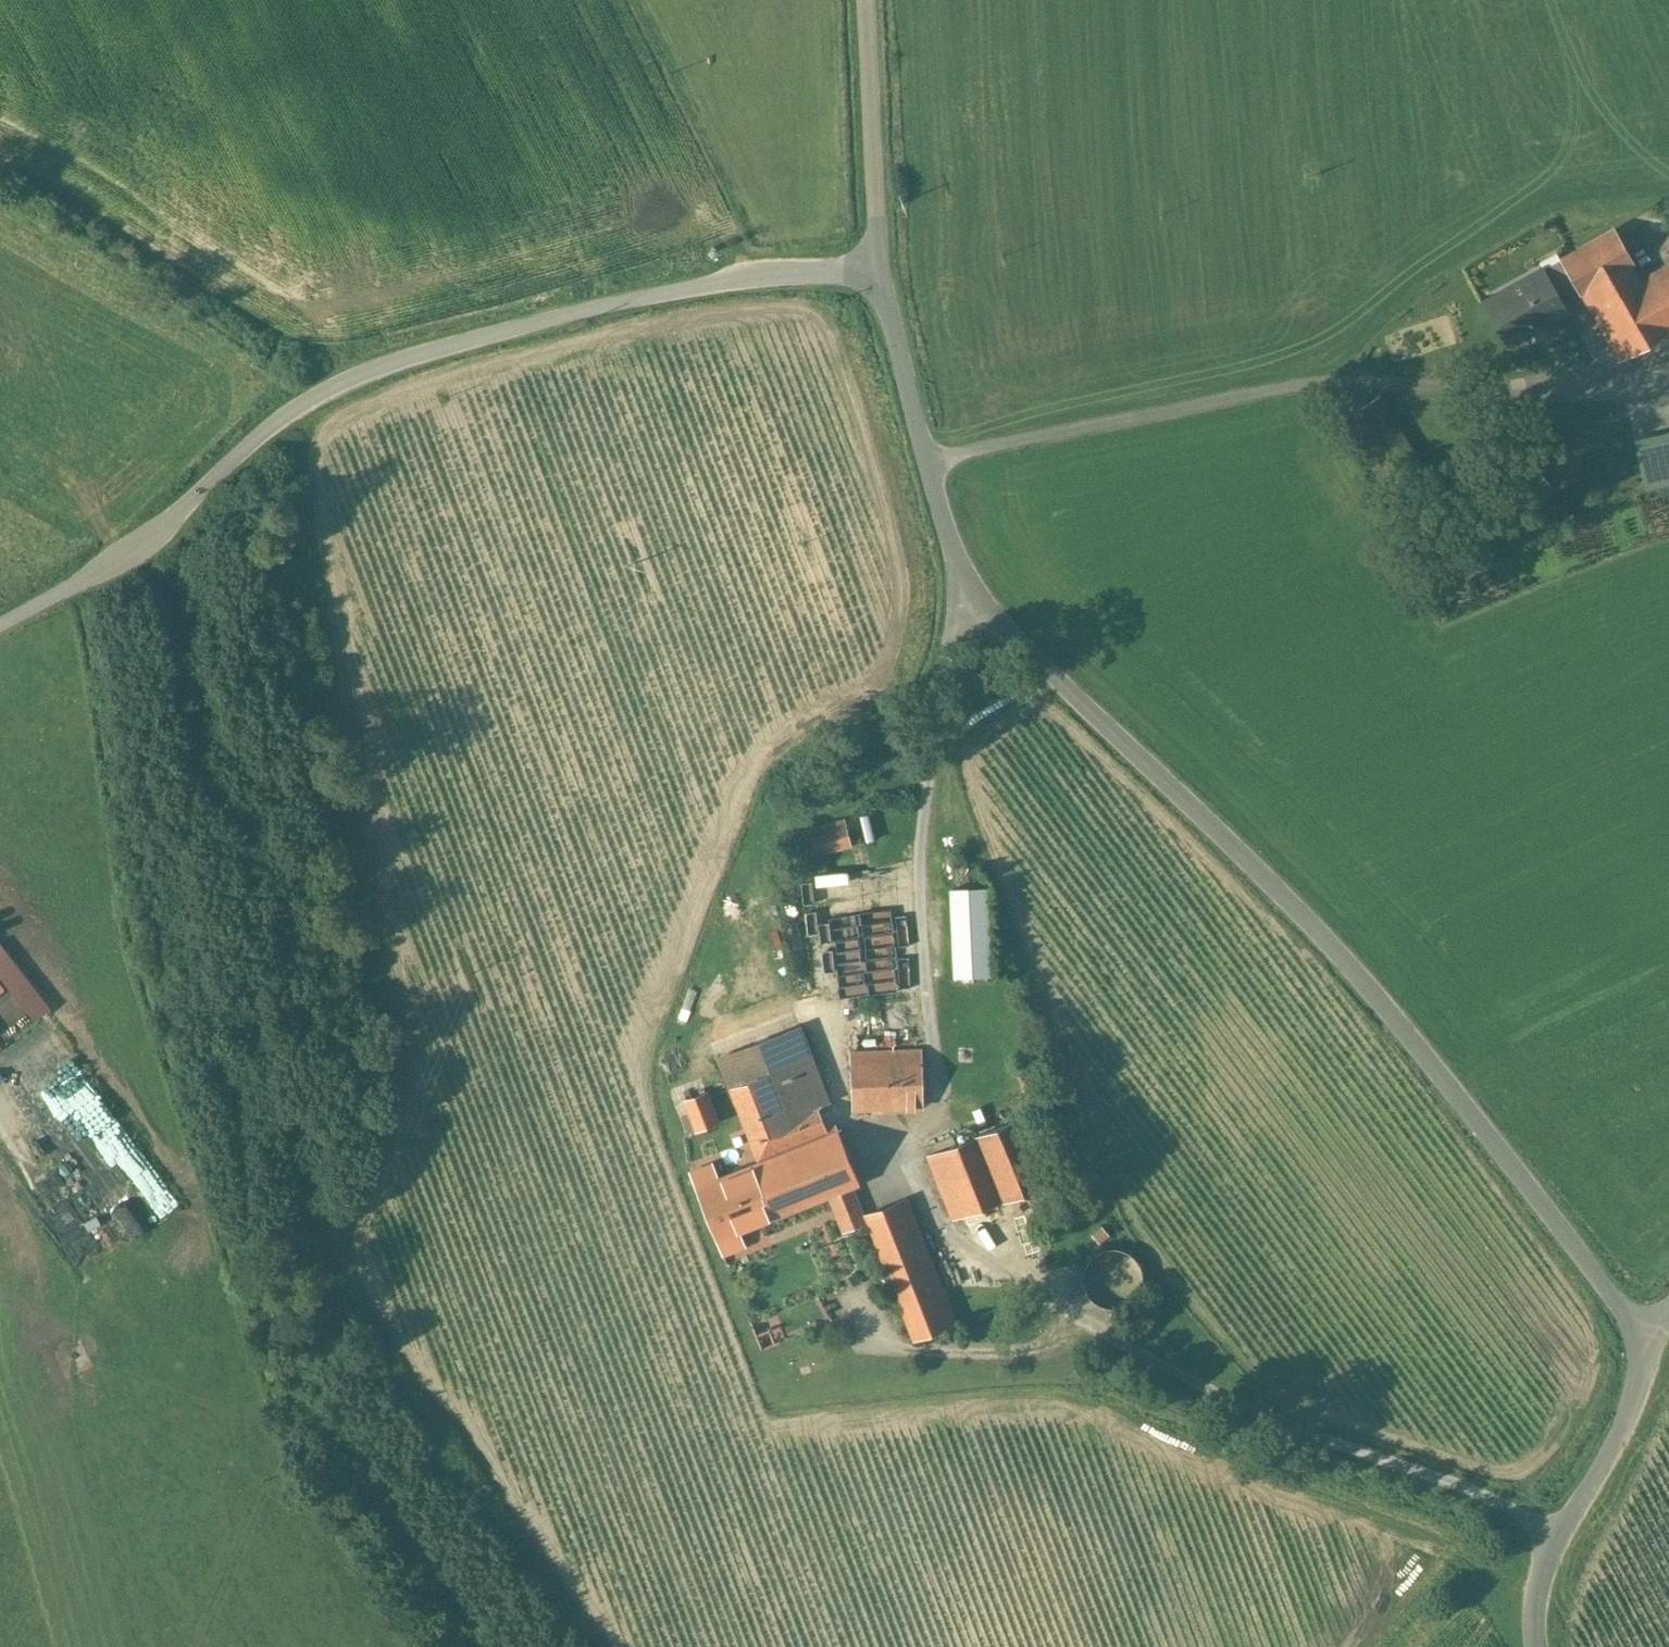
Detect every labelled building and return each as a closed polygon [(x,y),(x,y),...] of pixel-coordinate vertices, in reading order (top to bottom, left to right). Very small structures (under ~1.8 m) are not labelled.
[(1613,228),(1560,258),(1562,261),(1573,281),(1579,291),(1580,291),(1628,264),(1632,262),(1613,228)] [(1541,269),(1484,301),(1507,343),(1564,311),(1554,292),(1573,281),(1562,261),(1543,273),(1541,269)] [(1637,280),(1628,264),(1580,291),(1618,360),(1668,331),(1668,263),(1637,280)] [(1425,474),(1377,396),(1343,416),(1392,495),(1425,474)] [(1636,446),(1645,486),(1668,481),(1668,438),(1636,446)] [(844,820),(786,835),(793,860),(850,845),(844,820)] [(871,872),(809,877),(811,902),(873,897),(871,872)] [(985,887),(952,888),(956,976),(988,974),(985,887)] [(799,1027),(753,1045),(764,1074),(765,1073),(782,1116),(815,1103),(816,1105),(818,1105),(818,1104),(827,1100),(799,1027)] [(920,1049),(850,1052),(852,1109),(922,1106),(920,1049)] [(717,1121),(698,1071),(669,1082),(688,1132),(717,1121)] [(764,1074),(730,1088),(758,1161),(827,1133),(824,1127),(816,1105),(815,1103),(782,1116),(765,1073),(764,1074)] [(1026,1115),(928,1154),(954,1218),(1052,1179),(1026,1115)] [(834,1123),(824,1127),(827,1133),(837,1129),(834,1123)] [(718,1177),(695,1186),(716,1239),(858,1182),(837,1129),(827,1133),(758,1161),(718,1177)] [(712,1163),(690,1172),(695,1186),(718,1177),(712,1163)] [(953,1317),(908,1203),(867,1219),(912,1333),(953,1317)] [(1111,1248),(1106,1248),(1101,1250),(1096,1253),(1093,1254),(1090,1257),(1087,1262),(1085,1266),(1083,1270),(1083,1274),(1082,1278),(1083,1283),(1083,1286),(1084,1288),(1086,1292),(1090,1297),(1093,1300),(1097,1302),(1101,1304),(1105,1305),(1112,1306),(1119,1305),(1124,1303),(1128,1300),(1131,1298),(1134,1295),(1137,1291),(1138,1288),(1139,1285),(1140,1282),(1141,1278),(1141,1274),(1140,1270),(1139,1266),(1137,1262),(1135,1258),(1132,1256),(1129,1254),(1126,1251),(1121,1249),(1115,1248),(1111,1248)]
